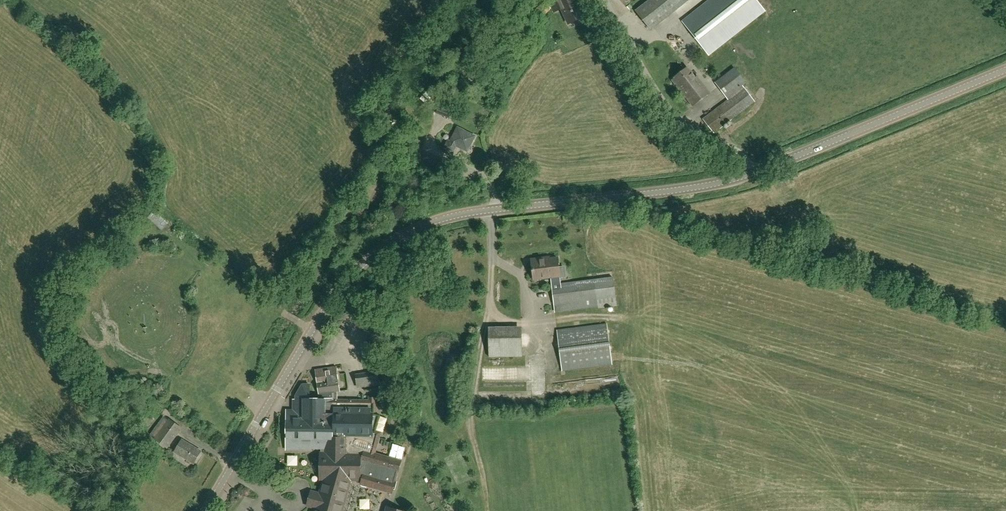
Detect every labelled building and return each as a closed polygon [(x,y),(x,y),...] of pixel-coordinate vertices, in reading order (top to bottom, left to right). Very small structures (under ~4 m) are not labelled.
[(568,24),(575,20),(577,22),(582,20),(582,17),(583,17),(576,2),(577,1),(577,0),(549,0),(554,12),(561,9),(568,24)] [(635,11),(650,30),(689,0),(649,0),(635,11)] [(764,11),(755,0),(709,0),(683,21),(709,55),(764,11)] [(535,10),(542,17),(551,9),(544,1),(535,10)] [(674,78),(672,80),(677,87),(678,87),(693,106),(709,93),(697,76),(695,78),(687,68),(674,78)] [(713,133),(714,133),(755,101),(742,85),(746,83),(734,68),(715,83),(728,100),(703,119),(713,133)] [(420,98),(425,102),(431,94),(435,97),(439,92),(431,85),(420,98)] [(464,150),(468,142),(471,144),(474,136),(457,128),(454,135),(456,136),(453,142),(452,143),(448,141),(444,148),(452,152),(456,145),(464,150)] [(148,218),(161,229),(167,223),(154,211),(148,218)] [(553,277),(554,285),(552,285),(554,305),(615,297),(613,277),(560,284),(559,276),(560,276),(557,258),(544,259),(544,258),(531,260),(534,279),(553,277)] [(607,324),(557,330),(562,370),(612,364),(607,324)] [(523,328),(489,328),(489,357),(523,357),(523,328)] [(399,461),(373,454),(378,437),(373,435),(378,416),(374,415),(375,398),(369,398),(369,400),(349,400),(337,400),(337,392),(340,392),(336,367),(315,370),(320,399),(309,399),(309,389),(302,384),(296,395),(296,399),(294,399),(294,411),(287,411),(286,447),(300,447),(300,450),(309,450),(309,447),(327,448),(327,456),(321,456),(321,477),(327,477),(321,496),(313,493),(311,499),(310,505),(318,507),(317,510),(339,510),(349,477),(364,477),(362,484),(391,492),(399,461)] [(378,372),(355,375),(357,387),(380,384),(378,372)] [(167,448),(182,428),(168,418),(154,438),(167,448)] [(174,452),(193,463),(201,451),(182,440),(174,452)] [(297,455),(287,455),(288,465),(298,465),(297,455)]
